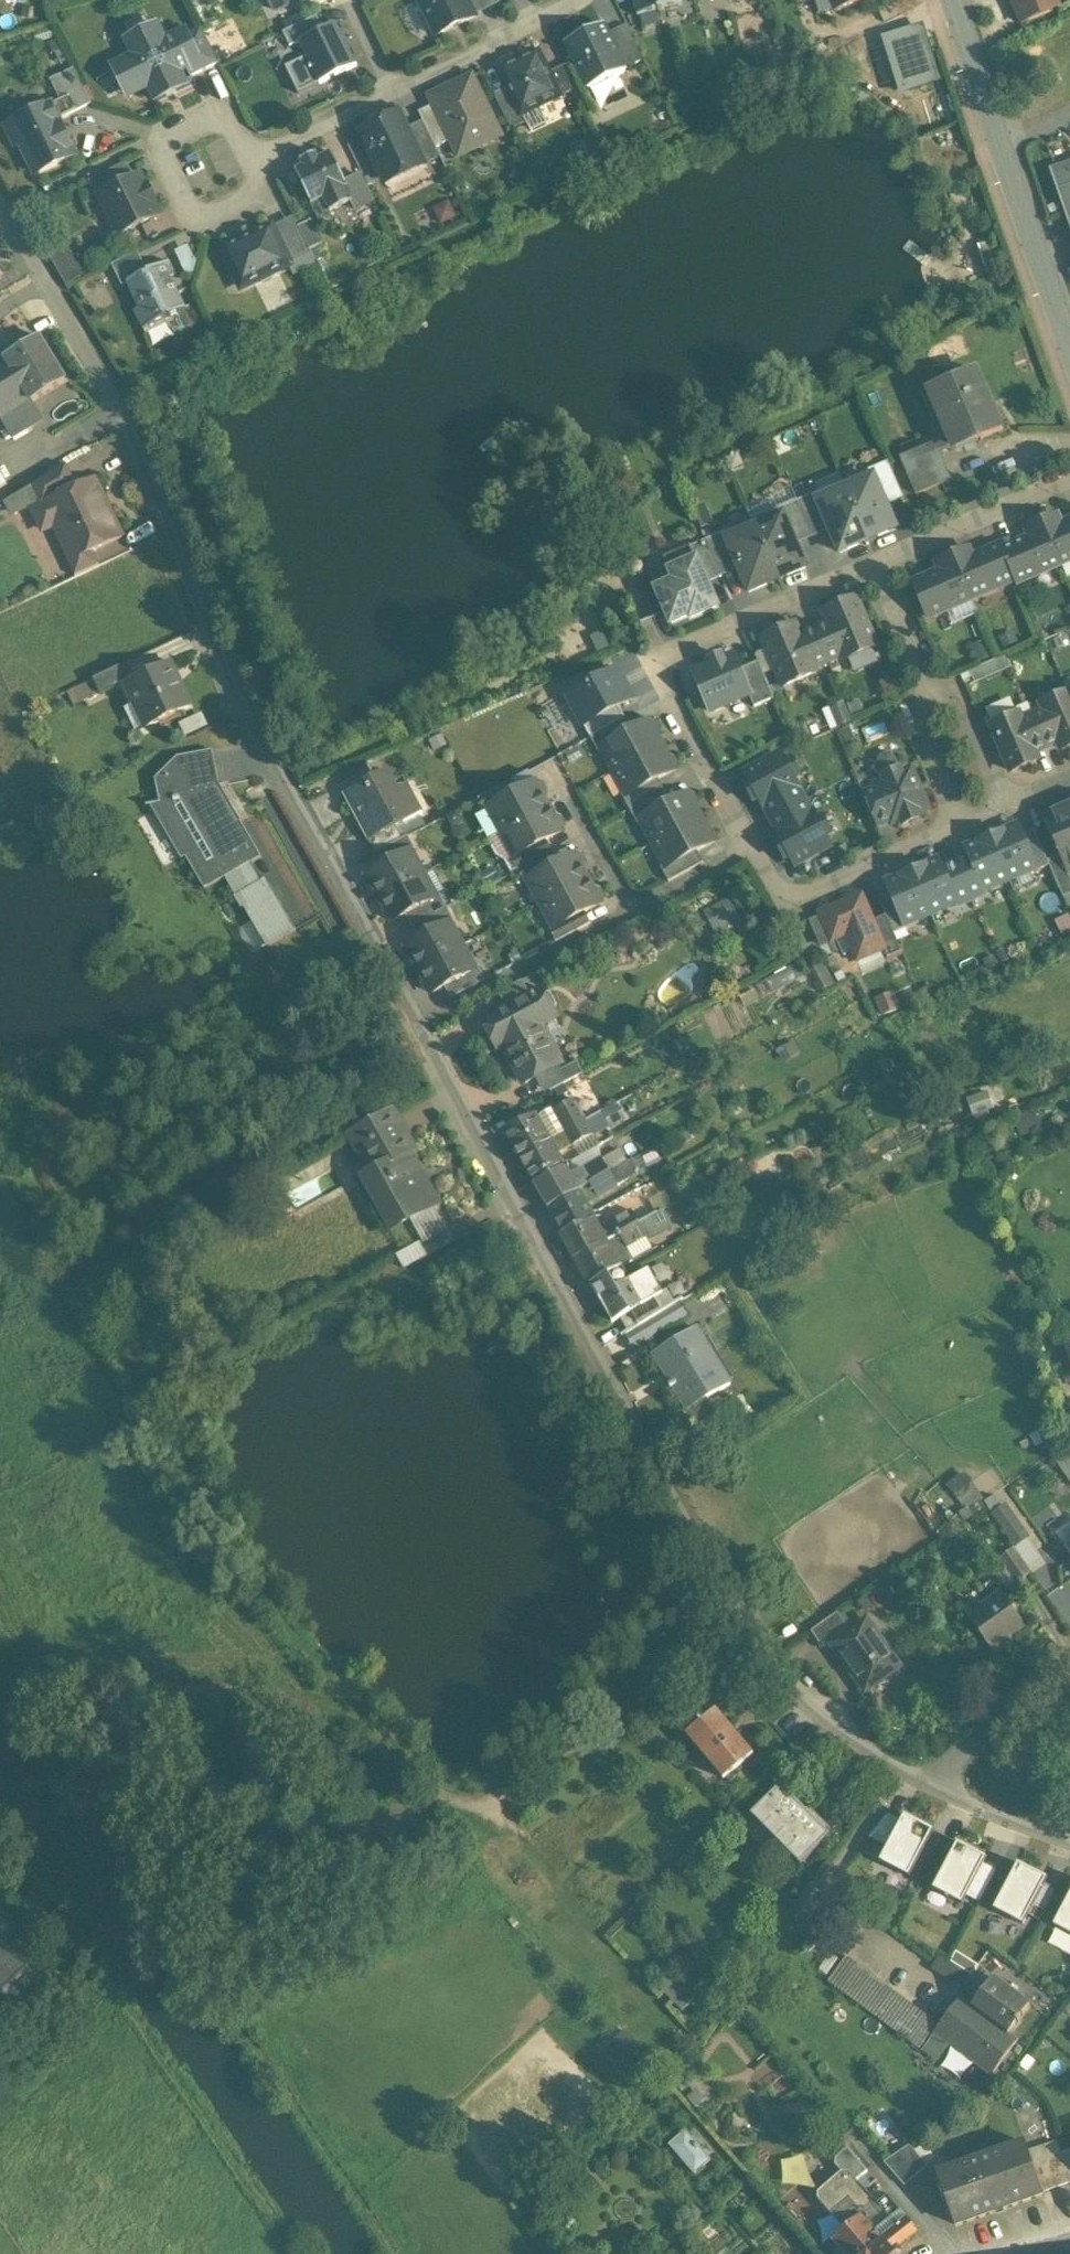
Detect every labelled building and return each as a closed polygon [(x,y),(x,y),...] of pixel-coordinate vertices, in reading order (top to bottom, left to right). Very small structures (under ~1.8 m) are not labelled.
[(274,11),(292,3),(294,7),(309,0),(269,0),(274,11)] [(437,37),(476,18),(476,17),(467,0),(419,0),(437,37)] [(476,17),(500,5),(497,0),(467,0),(476,17)] [(638,18),(659,13),(659,14),(663,13),(663,12),(683,6),(681,0),(634,0),(638,18)] [(836,13),(869,3),(868,0),(832,0),(836,13)] [(1023,25),(1060,9),(1056,0),(1012,0),(1023,25)] [(317,17),(284,34),(291,48),(300,44),(300,43),(324,31),(317,17)] [(892,96),(938,83),(920,24),(875,38),(892,96)] [(324,31),(300,43),(300,44),(308,59),(306,60),(305,59),(286,68),(300,96),(358,67),(337,25),(324,31)] [(603,26),(567,43),(590,91),(626,73),(625,71),(619,59),(608,35),(603,26)] [(627,26),(608,35),(619,59),(639,49),(627,26)] [(185,29),(162,41),(156,29),(130,41),(136,53),(132,56),(134,60),(116,69),(129,95),(146,86),(153,100),(189,83),(184,73),(188,71),(174,42),(188,35),(185,29)] [(219,64),(202,29),(188,35),(174,42),(188,71),(191,78),(219,64)] [(639,49),(619,59),(625,71),(645,61),(639,49)] [(540,53),(500,72),(508,89),(522,117),(562,98),(550,74),(540,53)] [(564,68),(550,74),(562,98),(576,92),(564,68)] [(61,101),(69,117),(92,105),(75,70),(51,81),(61,101)] [(472,79),(432,99),(436,106),(454,142),(467,135),(474,150),(500,137),(472,79)] [(508,89),(494,95),(512,131),(526,125),(522,117),(508,89)] [(51,105),(59,122),(69,117),(61,101),(51,105)] [(23,143),(38,176),(76,157),(59,122),(51,105),(6,127),(15,146),(23,143)] [(454,142),(436,106),(419,114),(423,123),(424,122),(437,150),(454,142)] [(401,114),(361,133),(384,181),(390,183),(424,166),(421,159),(422,158),(408,130),(401,114)] [(437,150),(424,122),(423,123),(408,130),(422,158),(421,159),(424,166),(442,158),(437,150)] [(331,155),(320,161),(317,156),(318,156),(317,154),(316,155),(314,156),(315,157),(305,162),(304,161),(303,162),(302,161),(301,162),(301,163),(302,163),(304,168),(297,172),(297,171),(296,172),(296,173),(297,173),(312,205),(313,207),(314,206),(314,205),(325,200),(331,213),(330,213),(331,215),(332,214),(333,213),(351,204),(352,205),(353,204),(353,203),(352,203),(346,190),(347,189),(348,190),(349,189),(348,187),(348,188),(346,183),(333,156),(332,154),(331,155)] [(126,164),(90,182),(98,198),(101,197),(101,196),(133,180),(126,164)] [(1050,171),(1066,215),(1069,214),(1069,164),(1050,171)] [(362,175),(346,183),(348,188),(348,187),(349,189),(348,190),(347,189),(346,190),(352,203),(353,203),(353,204),(352,205),(356,214),(376,205),(362,175)] [(133,180),(101,196),(101,197),(120,236),(160,216),(154,204),(157,202),(149,188),(146,189),(140,177),(133,180)] [(294,219),(273,229),(286,256),(307,245),(294,219)] [(253,232),(236,240),(239,245),(225,252),(243,289),(291,266),(289,264),(286,256),(273,229),(272,229),(256,237),(253,232)] [(307,245),(286,256),(289,264),(311,253),(307,245)] [(139,254),(113,266),(123,288),(128,285),(128,284),(144,276),(145,277),(149,275),(148,274),(139,254)] [(170,264),(148,274),(149,275),(145,277),(144,276),(128,284),(128,285),(140,311),(135,313),(144,332),(166,321),(166,320),(170,318),(170,319),(187,311),(171,279),(176,277),(170,264)] [(0,361),(0,418),(1,420),(2,421),(66,382),(66,381),(65,381),(40,339),(40,338),(39,337),(0,361)] [(976,373),(937,390),(948,415),(941,418),(955,449),(1001,429),(976,373)] [(940,453),(917,463),(913,454),(901,459),(917,495),(951,481),(940,453)] [(873,477),(884,503),(902,494),(889,463),(869,471),(871,478),(873,477)] [(67,466),(34,487),(42,504),(43,506),(54,501),(78,489),(67,466)] [(846,489),(868,540),(878,536),(879,538),(897,530),(888,508),(886,509),(884,503),(873,477),(871,478),(846,489)] [(78,489),(54,501),(43,506),(40,507),(36,517),(40,527),(50,530),(59,526),(62,531),(64,532),(73,552),(73,554),(75,560),(76,561),(94,553),(124,538),(96,481),(78,489)] [(34,487),(5,504),(12,518),(42,504),(34,487)] [(820,500),(819,501),(830,525),(833,532),(831,533),(840,554),(859,546),(858,545),(868,540),(846,489),(820,500)] [(817,494),(798,502),(811,534),(830,525),(819,501),(820,500),(817,494)] [(779,511),(778,511),(781,517),(782,517),(793,541),(811,534),(798,502),(779,511)] [(704,503),(692,507),(700,528),(712,523),(704,503)] [(781,517),(778,511),(779,511),(776,504),(750,515),(755,528),(777,580),(787,575),(788,577),(806,569),(797,547),(795,548),(793,541),(782,517),(781,517)] [(1058,516),(1043,523),(1061,565),(1069,561),(1069,523),(1062,526),(1058,516)] [(1043,523),(1027,530),(1031,539),(1016,546),(1030,578),(1061,565),(1043,523)] [(730,539),(729,540),(739,565),(742,571),(740,572),(750,593),(768,585),(767,584),(777,580),(755,528),(730,539)] [(739,565),(729,540),(730,539),(727,533),(707,541),(721,573),(739,565)] [(721,573),(707,541),(683,552),(688,564),(697,561),(707,585),(723,578),(721,573)] [(1016,546),(1003,551),(1015,580),(1017,584),(1030,578),(1016,546)] [(1003,551),(1001,547),(989,552),(1003,585),(1015,580),(1003,551)] [(974,559),(969,550),(954,556),(972,599),(1003,585),(989,552),(974,559)] [(94,553),(76,561),(75,560),(69,563),(77,578),(100,566),(94,553)] [(954,556),(938,563),(942,573),(927,580),(941,612),(972,599),(954,556)] [(688,564),(671,572),(676,582),(658,590),(672,623),(690,616),(691,618),(717,607),(707,585),(697,561),(688,564)] [(941,612),(927,580),(914,585),(928,618),(941,612)] [(857,599),(824,613),(830,625),(843,656),(845,661),(878,647),(857,599)] [(796,625),(764,639),(785,687),(817,673),(815,669),(801,637),(796,625)] [(830,625),(816,631),(829,663),(843,656),(830,625)] [(816,631),(801,637),(815,669),(829,663),(816,631)] [(1013,632),(997,639),(1002,650),(1018,644),(1013,632)] [(986,641),(971,647),(977,663),(992,657),(986,641)] [(734,655),(724,659),(722,656),(710,662),(711,665),(694,672),(711,712),(750,695),(751,695),(740,670),(734,655)] [(999,660),(961,676),(965,686),(975,682),(976,684),(1012,669),(1008,660),(1007,657),(999,660)] [(758,662),(740,670),(751,695),(750,695),(755,708),(774,699),(758,662)] [(170,665),(128,685),(149,728),(191,708),(170,665)] [(121,667),(95,679),(101,693),(128,681),(121,667)] [(617,671),(569,697),(585,726),(619,707),(633,700),(617,671)] [(1043,704),(1045,710),(1059,742),(1063,750),(1069,747),(1069,699),(1067,693),(1043,704)] [(990,718),(1012,707),(1007,698),(985,709),(990,718)] [(843,704),(827,708),(830,724),(847,720),(843,704)] [(591,738),(626,719),(619,707),(585,726),(591,738)] [(1059,742),(1045,710),(1033,716),(1047,747),(1059,742)] [(182,735),(204,725),(198,713),(176,723),(182,735)] [(1021,721),(1018,715),(993,726),(1013,772),(1038,760),(1021,721)] [(1047,747),(1033,716),(1021,721),(1035,752),(1047,747)] [(626,719),(591,738),(599,752),(604,749),(602,747),(632,730),(626,719)] [(632,730),(602,747),(604,749),(615,771),(662,746),(656,734),(657,730),(653,723),(649,722),(632,730)] [(662,746),(615,771),(627,793),(628,795),(659,779),(675,770),(676,765),(673,759),(668,757),(662,746)] [(213,751),(178,758),(156,780),(161,804),(147,806),(148,807),(156,806),(185,855),(189,853),(209,887),(205,889),(206,890),(226,879),(236,897),(235,898),(242,910),(244,908),(266,946),(254,953),(254,955),(297,930),(267,879),(262,881),(252,864),(262,858),(242,822),(249,818),(248,817),(245,818),(227,787),(229,786),(229,785),(221,787),(213,751)] [(911,771),(903,774),(901,769),(900,769),(896,760),(893,755),(888,753),(880,756),(878,762),(879,767),(884,777),(883,777),(885,782),(877,786),(878,788),(892,820),(893,823),(901,819),(904,824),(921,817),(919,812),(927,808),(911,771)] [(767,805),(773,818),(804,801),(797,789),(799,787),(795,780),(800,777),(791,760),(786,763),(782,755),(746,774),(751,782),(746,784),(754,801),(760,798),(764,807),(767,805)] [(659,779),(628,795),(627,793),(622,795),(630,809),(665,790),(659,779)] [(514,780),(479,799),(486,811),(490,809),(489,808),(520,791),(514,780)] [(388,782),(372,791),(371,788),(369,789),(366,783),(348,794),(357,810),(353,812),(368,840),(372,838),(372,840),(396,827),(423,812),(413,794),(399,802),(388,782)] [(520,791),(489,808),(490,809),(503,832),(549,807),(543,796),(545,791),(541,784),(536,783),(520,791)] [(892,820),(878,788),(864,795),(878,826),(892,820)] [(665,790),(630,809),(638,823),(642,821),(641,818),(671,802),(665,790)] [(671,802),(641,818),(642,821),(654,843),(701,817),(694,806),(696,801),(692,795),(688,793),(671,802)] [(810,814),(804,801),(773,818),(780,831),(777,832),(781,840),(777,842),(786,859),(791,857),(795,864),(830,845),(826,837),(831,835),(822,818),(817,820),(813,812),(810,814)] [(1069,805),(1043,816),(1060,856),(1067,873),(1068,872),(1069,871),(1069,807),(1069,805)] [(549,807),(503,832),(515,856),(516,856),(547,840),(562,831),(564,826),(560,819),(555,818),(549,807)] [(66,809),(48,810),(48,821),(66,821),(66,809)] [(701,817),(654,843),(666,864),(667,867),(697,851),(714,842),(715,837),(712,830),(707,829),(701,817)] [(396,827),(372,840),(372,838),(368,840),(376,855),(381,852),(403,840),(396,827)] [(1023,836),(1019,827),(992,838),(1009,879),(1035,868),(1036,867),(1023,836)] [(1048,861),(1035,831),(1023,836),(1036,867),(1035,868),(1037,872),(1050,866),(1048,861)] [(403,840),(381,852),(376,855),(374,855),(380,867),(411,851),(411,852),(416,850),(409,837),(403,840)] [(1009,879),(992,838),(965,850),(969,859),(982,891),(984,890),(1009,879)] [(547,840),(516,856),(515,856),(511,858),(518,870),(553,851),(547,840)] [(380,867),(368,873),(367,879),(370,885),(375,887),(381,898),(424,875),(411,852),(411,851),(380,867)] [(553,851),(518,870),(525,883),(529,881),(528,879),(559,863),(553,851)] [(697,851),(667,867),(666,864),(661,867),(669,881),(704,862),(697,851)] [(559,863),(528,879),(529,881),(542,904),(588,879),(582,868),(584,863),(580,856),(575,854),(559,863)] [(1060,856),(1048,861),(1050,866),(1064,898),(1069,895),(1069,877),(1068,872),(1067,873),(1060,856)] [(982,891),(969,859),(957,864),(972,900),(986,894),(984,890),(982,891)] [(945,869),(941,860),(914,872),(932,913),(957,902),(959,901),(945,869)] [(972,900),(957,864),(945,869),(959,901),(957,902),(959,905),(972,900)] [(932,913),(914,872),(887,883),(891,893),(905,924),(906,924),(932,913)] [(424,875),(381,898),(387,909),(386,914),(389,920),(395,922),(406,916),(437,899),(436,898),(424,875)] [(588,879),(542,904),(554,927),(555,928),(586,911),(601,903),(603,898),(599,891),(594,889),(588,879)] [(905,924),(891,893),(879,898),(886,915),(894,933),(908,927),(906,924),(905,924)] [(874,921),(863,894),(820,913),(833,941),(847,935),(858,961),(885,950),(886,949),(874,921)] [(437,899),(406,916),(413,927),(448,908),(441,896),(436,898),(437,899)] [(728,900),(711,909),(724,932),(741,923),(728,900)] [(448,908),(413,927),(419,939),(450,923),(450,924),(455,921),(448,908)] [(586,911),(555,928),(554,927),(550,929),(557,942),(592,923),(586,911)] [(894,933),(886,915),(874,921),(886,949),(885,950),(889,958),(902,952),(894,933)] [(419,939),(407,945),(406,951),(409,957),(414,959),(420,970),(463,947),(450,924),(450,923),(419,939)] [(463,947),(420,970),(426,981),(425,985),(428,992),(434,993),(445,987),(476,971),(475,970),(463,947)] [(763,977),(769,990),(800,975),(793,962),(763,977)] [(476,971),(445,987),(452,999),(486,980),(480,967),(475,970),(476,971)] [(523,981),(499,994),(508,1009),(531,997),(523,981)] [(508,1009),(484,1022),(497,1047),(504,1043),(525,1083),(560,1065),(539,1024),(557,1014),(558,1005),(552,994),(544,990),(531,997),(508,1009)] [(860,1071),(869,1088),(888,1078),(880,1061),(860,1071)] [(577,1062),(545,1079),(551,1091),(583,1074),(577,1062)] [(987,1105),(982,1092),(967,1099),(972,1111),(987,1105)] [(546,1132),(561,1123),(559,1120),(579,1109),(574,1101),(553,1113),(552,1110),(538,1117),(546,1132)] [(551,1141),(586,1122),(579,1109),(559,1120),(561,1123),(546,1132),(551,1141)] [(1035,1109),(1017,1114),(1021,1131),(1039,1126),(1035,1109)] [(389,1113),(362,1129),(370,1144),(398,1129),(389,1113)] [(586,1122),(593,1135),(594,1138),(611,1129),(602,1113),(586,1122)] [(536,1114),(505,1131),(520,1158),(551,1141),(546,1132),(538,1117),(536,1114)] [(573,1146),(593,1135),(586,1122),(551,1141),(558,1154),(573,1146)] [(398,1129),(370,1144),(383,1168),(362,1180),(391,1232),(411,1221),(433,1208),(435,1207),(416,1172),(421,1170),(398,1129)] [(895,1133),(867,1142),(872,1161),(901,1152),(895,1133)] [(580,1157),(599,1147),(594,1138),(593,1135),(573,1146),(580,1157)] [(551,1141),(520,1158),(535,1185),(566,1168),(558,1154),(551,1141)] [(584,1171),(601,1160),(599,1147),(580,1157),(581,1159),(567,1168),(572,1178),(584,1170),(584,1171)] [(620,1151),(601,1160),(609,1174),(627,1164),(620,1151)] [(609,1174),(601,1160),(584,1171),(584,1170),(572,1178),(579,1191),(609,1174)] [(627,1164),(609,1174),(617,1187),(641,1172),(633,1160),(627,1164)] [(535,1185),(548,1209),(548,1208),(579,1191),(572,1178),(567,1168),(566,1168),(535,1185)] [(609,1174),(579,1191),(584,1199),(598,1198),(617,1187),(609,1174)] [(579,1191),(548,1208),(563,1235),(564,1235),(594,1218),(584,1199),(579,1191)] [(652,1202),(632,1213),(638,1225),(657,1214),(652,1202)] [(433,1208),(411,1221),(424,1245),(447,1232),(433,1208)] [(632,1213),(612,1223),(603,1234),(608,1243),(639,1226),(638,1225),(632,1213)] [(657,1214),(638,1225),(639,1226),(646,1239),(665,1228),(657,1214)] [(594,1218),(564,1235),(563,1235),(577,1260),(608,1243),(603,1234),(594,1218)] [(639,1226),(608,1243),(613,1251),(627,1250),(646,1239),(639,1226)] [(448,1232),(447,1232),(424,1245),(419,1248),(425,1260),(455,1243),(449,1231),(448,1231),(448,1232)] [(608,1243),(577,1260),(591,1286),(623,1268),(613,1251),(608,1243)] [(415,1244),(380,1259),(386,1275),(422,1261),(415,1244)] [(631,1282),(623,1268),(591,1286),(613,1325),(621,1320),(628,1333),(622,1337),(623,1339),(638,1329),(681,1303),(684,1301),(683,1300),(675,1304),(668,1292),(663,1295),(650,1272),(631,1282)] [(681,1303),(638,1329),(647,1344),(690,1318),(681,1303)] [(698,1331),(654,1357),(672,1387),(669,1389),(671,1391),(674,1389),(687,1412),(731,1385),(698,1331)] [(1058,1435),(1063,1447),(1069,1445),(1069,1430),(1058,1435)] [(961,1470),(943,1482),(967,1517),(985,1505),(961,1470)] [(1057,1528),(1063,1537),(1069,1533),(1069,1520),(1057,1528)] [(1032,1574),(1014,1548),(1000,1558),(1018,1584),(1032,1574)] [(1003,1594),(982,1608),(976,1600),(963,1609),(995,1655),(1014,1642),(1010,1636),(1025,1625),(1003,1594)] [(838,1613),(812,1632),(822,1647),(849,1628),(838,1613)] [(867,1623),(835,1646),(866,1690),(898,1667),(867,1623)] [(754,1754),(717,1711),(709,1717),(708,1715),(693,1726),(695,1729),(688,1736),(724,1780),(754,1754)] [(806,1810),(782,1786),(752,1815),(801,1865),(831,1835),(828,1833),(831,1830),(809,1807),(806,1810)] [(934,1830),(905,1815),(892,1839),(880,1862),(909,1877),(934,1830)] [(958,1842),(933,1889),(947,1897),(946,1899),(949,1900),(950,1898),(963,1905),(987,1858),(958,1842)] [(1019,1863),(994,1910),(1023,1925),(1048,1878),(1019,1863)] [(1054,1926),(1069,1934),(1069,1895),(1054,1926)] [(931,1968),(957,1986),(982,1963),(946,1940),(931,1968)] [(0,1947),(0,2040),(47,1996),(1,1946),(0,1947)] [(940,2026),(846,1958),(829,1982),(923,2051),(935,2035),(934,2034),(940,2026)] [(994,1978),(973,2006),(961,1998),(940,2026),(934,2034),(935,2035),(992,2076),(1018,2040),(1010,2034),(1021,2021),(1019,2020),(1030,2005),(994,1978)] [(654,2066),(624,2032),(610,2043),(641,2078),(654,2066)] [(690,2135),(686,2131),(670,2145),(695,2175),(712,2161),(708,2157),(714,2152),(696,2131),(690,2135)] [(1026,2143),(937,2175),(955,2225),(1043,2194),(1043,2193),(1033,2163),(1026,2143)] [(910,2146),(885,2163),(905,2186),(928,2166),(910,2146)] [(1062,2153),(1069,2176),(1069,2150),(1062,2153)] [(1033,2163),(1043,2193),(1069,2183),(1069,2176),(1062,2153),(1033,2163)] [(888,2196),(878,2205),(849,2172),(843,2171),(819,2192),(818,2199),(846,2231),(863,2217),(894,2253),(919,2233),(908,2219),(907,2220),(888,2196)] [(863,2217),(846,2231),(833,2241),(844,2253),(895,2253),(894,2253),(863,2217)]
